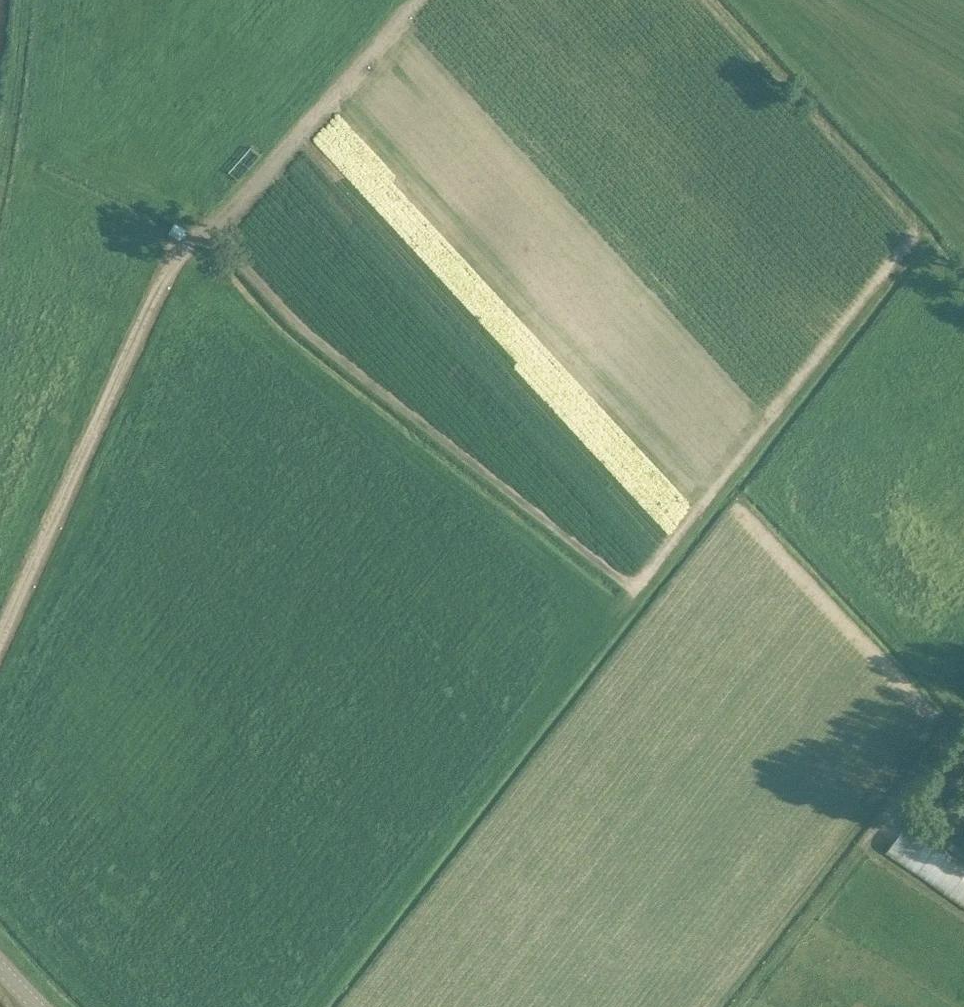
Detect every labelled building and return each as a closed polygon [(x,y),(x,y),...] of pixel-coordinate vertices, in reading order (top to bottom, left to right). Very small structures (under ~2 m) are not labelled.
[(187,242),(194,231),(182,224),(176,234),(187,242)] [(910,829),(895,855),(963,895),(963,860),(910,829)]
